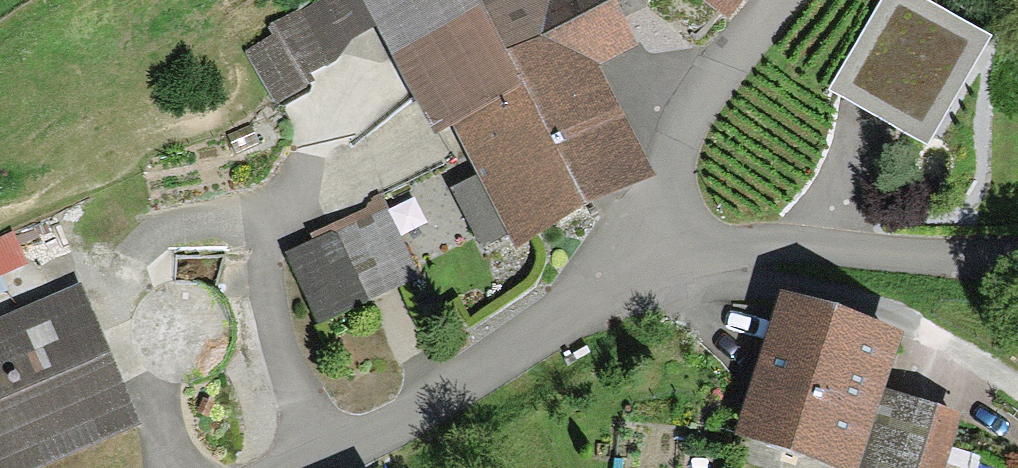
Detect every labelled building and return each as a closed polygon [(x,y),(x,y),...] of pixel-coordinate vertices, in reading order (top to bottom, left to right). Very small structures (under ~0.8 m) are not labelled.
[(274,105),(316,81),(310,72),(336,57),(352,37),(376,25),(362,0),(317,0),(268,26),(273,35),(246,50),(274,105)] [(509,241),(654,172),(601,64),(636,47),(613,0),(362,0),(376,25),(438,134),(453,127),(477,175),(506,232),(509,241)] [(715,16),(728,0),(695,0),(715,16)] [(898,0),(893,0),(843,92),(925,136),(976,42),(898,0)] [(506,232),(477,175),(451,188),(481,245),(506,232)] [(285,253),(315,318),(414,274),(385,209),(285,253)] [(31,262),(20,232),(0,239),(0,273),(31,262)] [(72,289),(0,319),(0,467),(12,467),(126,421),(72,289)] [(734,437),(822,467),(845,467),(887,350),(779,311),(734,437)] [(892,405),(874,467),(927,467),(941,419),(892,405)]
